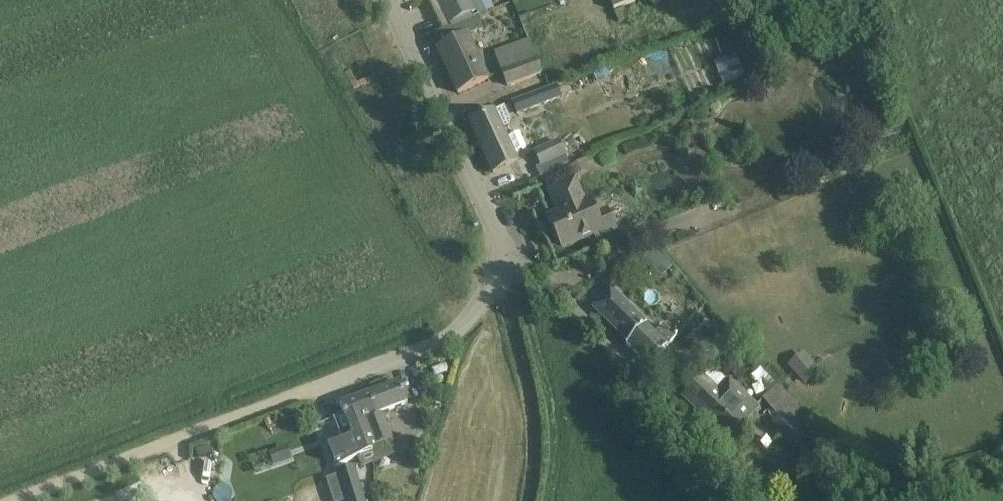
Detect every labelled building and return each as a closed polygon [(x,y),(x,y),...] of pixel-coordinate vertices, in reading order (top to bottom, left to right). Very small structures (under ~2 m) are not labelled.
[(476,12),(471,0),(435,0),(447,26),(476,12)] [(474,5),(479,16),(495,9),(490,0),(485,0),(474,5)] [(613,11),(640,0),(609,0),(613,11)] [(628,19),(624,10),(614,14),(619,23),(628,19)] [(457,94),(488,80),(468,36),(479,31),(473,19),(440,33),(446,47),(437,51),(457,94)] [(541,74),(535,59),(532,50),(502,61),(506,70),(502,72),(507,87),(541,74)] [(735,54),(712,62),(721,86),(744,78),(735,54)] [(756,65),(759,73),(765,70),(762,63),(756,65)] [(513,104),(517,115),(560,99),(556,88),(513,104)] [(584,108),(596,104),(591,88),(579,91),(584,108)] [(517,162),(503,131),(509,128),(511,123),(504,108),(494,113),(494,112),(470,123),(493,174),(517,162)] [(558,142),(535,153),(541,167),(564,156),(558,142)] [(567,169),(571,179),(591,170),(586,160),(567,169)] [(574,182),(568,185),(550,193),(559,215),(547,220),(561,251),(594,236),(596,240),(616,231),(607,211),(596,216),(589,201),(584,203),(574,182)] [(654,248),(643,257),(652,267),(662,258),(654,248)] [(611,291),(607,295),(593,309),(630,345),(628,347),(648,367),(676,338),(664,326),(656,334),(646,324),(644,325),(611,291)] [(820,373),(802,353),(787,367),(805,386),(820,373)] [(729,382),(728,383),(712,369),(700,381),(684,398),(727,440),(743,423),(757,409),(729,382)] [(368,455),(371,454),(375,465),(399,456),(393,440),(396,439),(390,423),(386,425),(382,414),(407,405),(399,384),(364,397),(366,401),(369,408),(366,415),(368,423),(358,427),(368,455)] [(366,415),(369,408),(366,401),(364,397),(340,406),(352,439),(329,448),(335,464),(359,455),(360,458),(368,455),(358,427),(368,423),(366,415)] [(794,405),(773,424),(790,443),(811,425),(794,405)] [(209,448),(194,452),(196,460),(211,456),(209,448)] [(346,500),(364,500),(354,468),(337,473),(346,500)]
